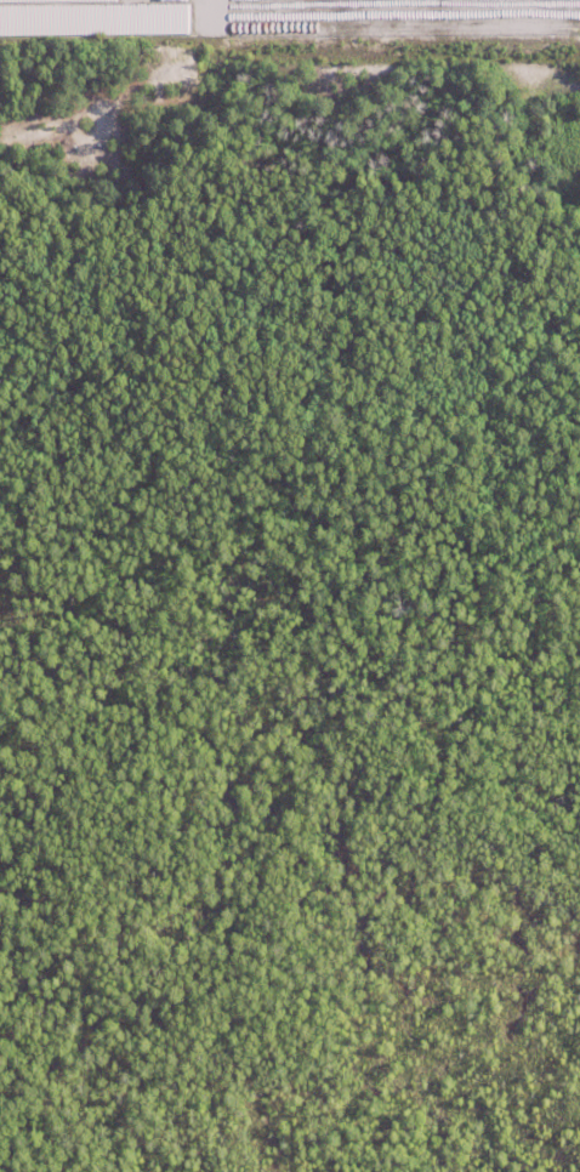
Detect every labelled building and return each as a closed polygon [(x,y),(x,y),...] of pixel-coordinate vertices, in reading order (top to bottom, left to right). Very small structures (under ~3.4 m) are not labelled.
[(187,3),(114,4),(114,0),(0,0),(0,35),(188,33),(187,3)]
